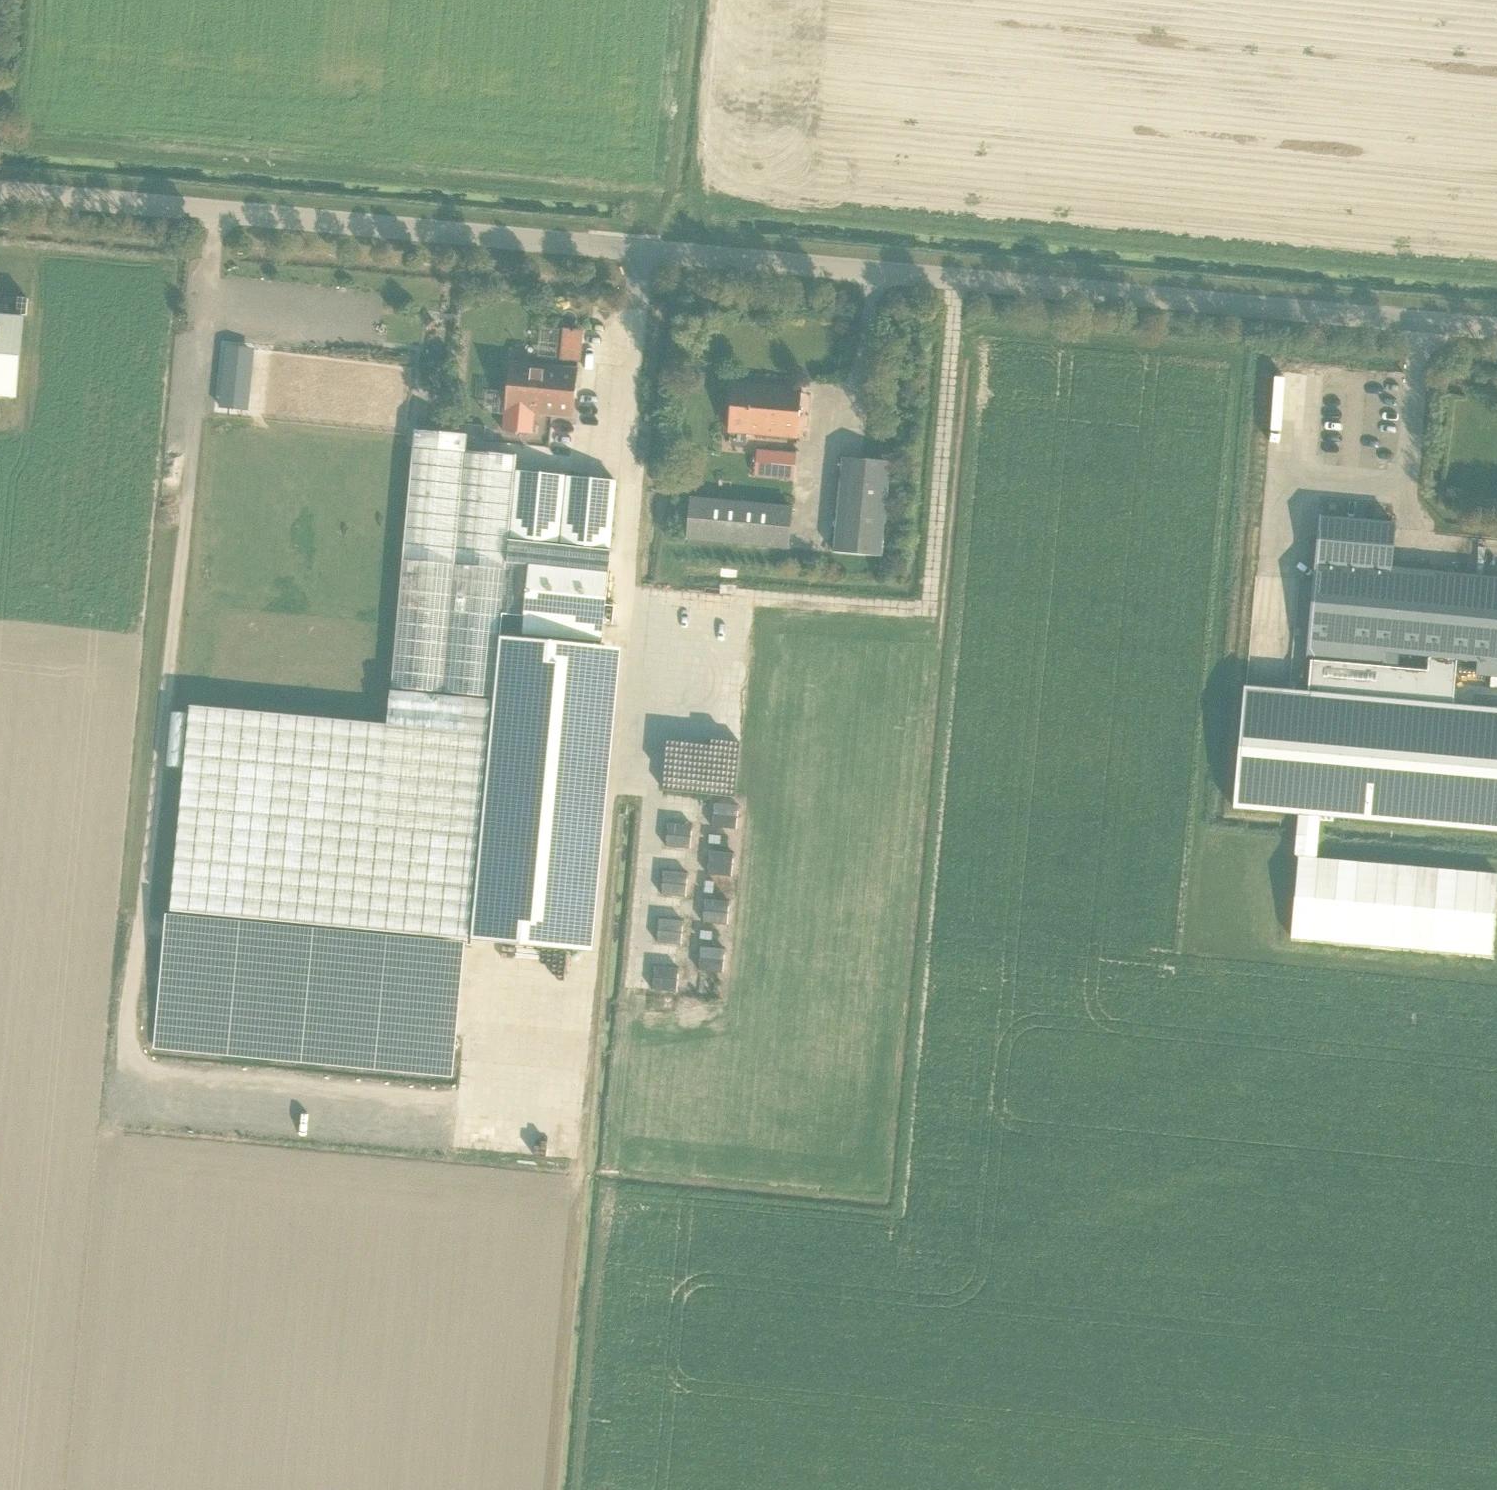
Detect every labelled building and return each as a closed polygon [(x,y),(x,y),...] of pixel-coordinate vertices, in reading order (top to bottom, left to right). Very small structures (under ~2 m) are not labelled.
[(611,364),(614,307),(581,306),(578,362),(611,364)] [(0,315),(0,397),(18,398),(25,317),(0,315)] [(572,358),(573,326),(551,325),(550,357),(572,358)] [(210,356),(225,357),(225,340),(211,339),(210,356)] [(224,380),(221,404),(222,404),(245,406),(251,348),(227,345),(224,380)] [(506,413),(505,430),(533,432),(535,414),(574,417),(580,369),(511,362),(506,413)] [(327,363),(326,407),(352,407),(353,363),(327,363)] [(380,368),(379,401),(398,402),(399,369),(380,368)] [(729,433),(799,439),(804,390),(734,383),(729,433)] [(613,548),(618,480),(516,470),(517,455),(466,451),(467,434),(415,430),(389,724),(191,706),(172,911),(573,947),(608,548),(613,548)] [(769,477),(795,479),(797,452),(770,450),(769,477)] [(835,553),(884,557),(893,462),(843,459),(835,553)] [(689,541),(791,550),(794,506),(691,497),(689,541)] [(1245,687),(1234,808),(1496,831),(1496,709),(1453,705),(1457,659),(1478,661),(1477,674),(1496,676),(1496,578),(1391,568),(1395,523),(1320,517),(1307,660),(1311,660),(1309,692),(1245,687)] [(715,803),(713,827),(737,829),(739,805),(715,803)] [(669,823),(667,846),(691,849),(693,825),(669,823)] [(710,851),(708,875),(732,877),(734,853),(710,851)] [(1291,932),(1491,950),(1496,883),(1496,874),(1298,856),(1291,932)] [(664,871),(662,894),(686,897),(688,873),(664,871)] [(706,899),(704,923),(728,925),(730,901),(706,899)] [(660,918),(658,942),(682,944),(684,921),(660,918)] [(702,946),(700,970),(723,973),(726,949),(702,946)] [(656,966),(653,990),(677,992),(679,968),(656,966)] [(226,998),(230,970),(220,969),(216,997),(226,998)] [(511,1017),(583,1025),(586,994),(536,988),(535,992),(514,990),(511,1017)]
